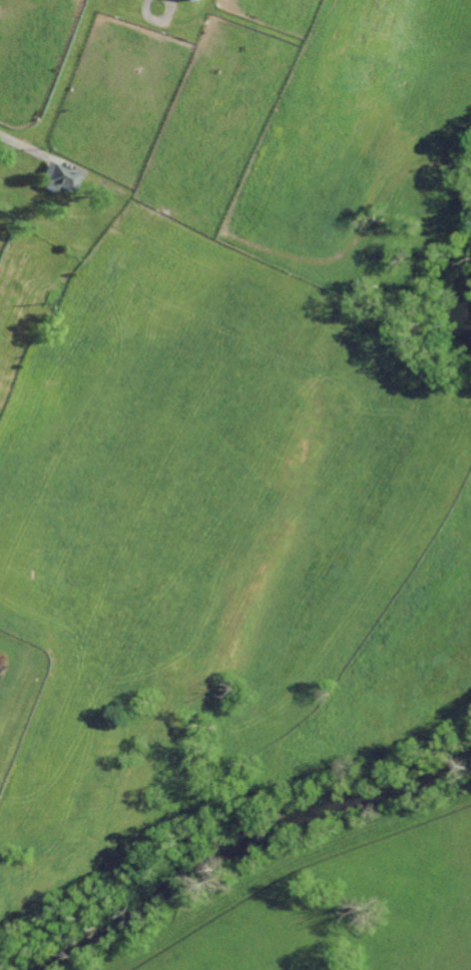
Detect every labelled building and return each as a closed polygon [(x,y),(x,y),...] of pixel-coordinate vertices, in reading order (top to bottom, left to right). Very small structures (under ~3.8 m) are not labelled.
[(79,176),(73,186),(71,185),(69,189),(56,184),(53,190),(43,185),(45,179),(42,175),(48,161),(79,176)]
